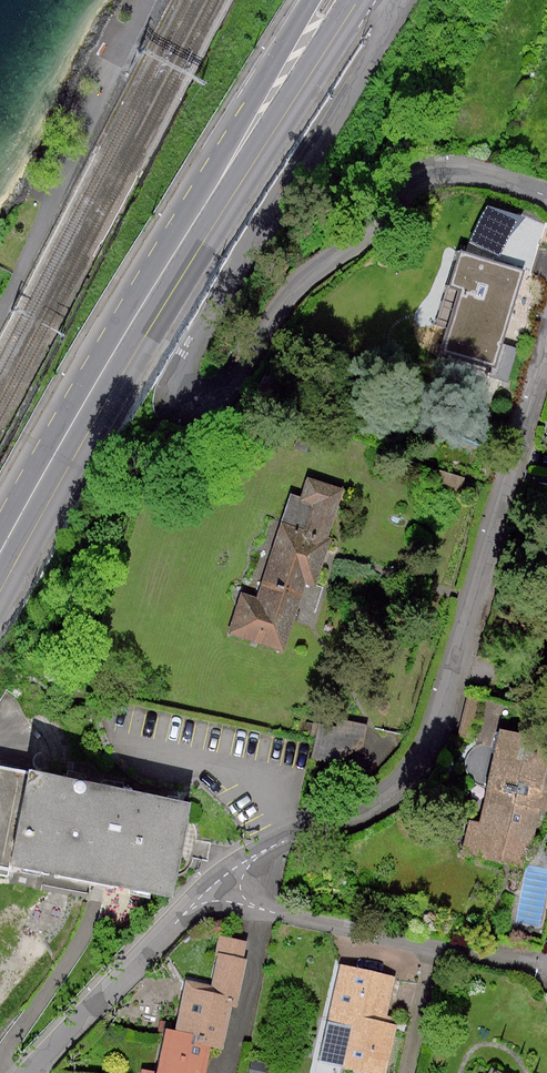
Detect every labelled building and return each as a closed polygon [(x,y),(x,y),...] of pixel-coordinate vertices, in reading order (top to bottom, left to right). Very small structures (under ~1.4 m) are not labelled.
[(523,270),(463,252),(452,286),(464,290),(446,351),(495,365),(523,270)] [(242,595),(231,630),(282,646),(303,581),(312,584),(321,557),(328,536),(323,534),(337,489),(309,480),(301,503),(291,500),(259,600),(242,595)] [(363,726),(333,720),(332,729),(313,726),(306,759),(326,764),(359,748),(363,726)] [(464,852),(523,863),(532,819),(537,820),(546,772),(546,741),(526,737),(503,733),(485,825),(470,822),(464,852)] [(0,769),(0,863),(168,895),(178,845),(185,804),(0,769)] [(225,1023),(229,1002),(235,1003),(244,961),(239,960),(243,943),(224,939),(220,956),(214,988),(186,982),(176,1032),(169,1030),(160,1072),(203,1072),(209,1045),(220,1047),(225,1023)] [(343,967),(321,1058),(382,1072),(393,1027),(383,1025),(378,1023),(389,977),(343,967)]
